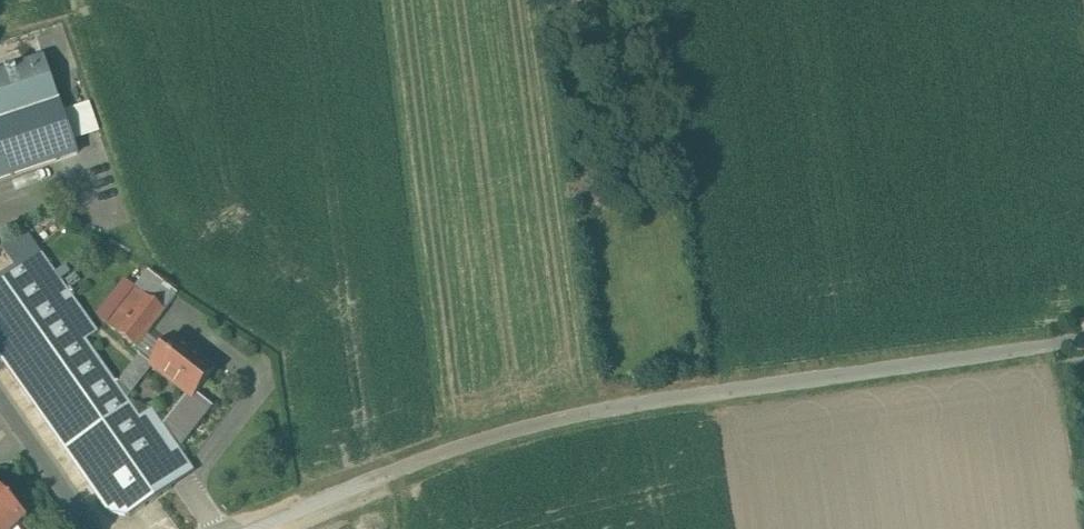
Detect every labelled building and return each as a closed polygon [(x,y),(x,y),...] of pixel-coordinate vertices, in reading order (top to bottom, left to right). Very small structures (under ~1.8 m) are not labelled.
[(77,151),(43,55),(0,70),(0,178),(77,151)] [(2,247),(18,271),(0,283),(0,358),(33,404),(99,359),(85,341),(97,333),(25,231),(2,247)] [(177,294),(148,271),(135,288),(164,311),(177,294)] [(135,288),(107,325),(136,348),(164,311),(135,288)] [(217,368),(174,335),(149,366),(186,395),(192,400),(197,394),(217,368)] [(99,359),(33,404),(101,502),(157,464),(179,449),(163,426),(151,409),(139,418),(99,359)] [(192,400),(186,395),(163,426),(179,449),(181,448),(213,407),(197,394),(192,400)] [(157,464),(102,502),(110,512),(129,516),(172,486),(157,464)] [(27,520),(0,491),(0,528),(17,528),(27,520)]
